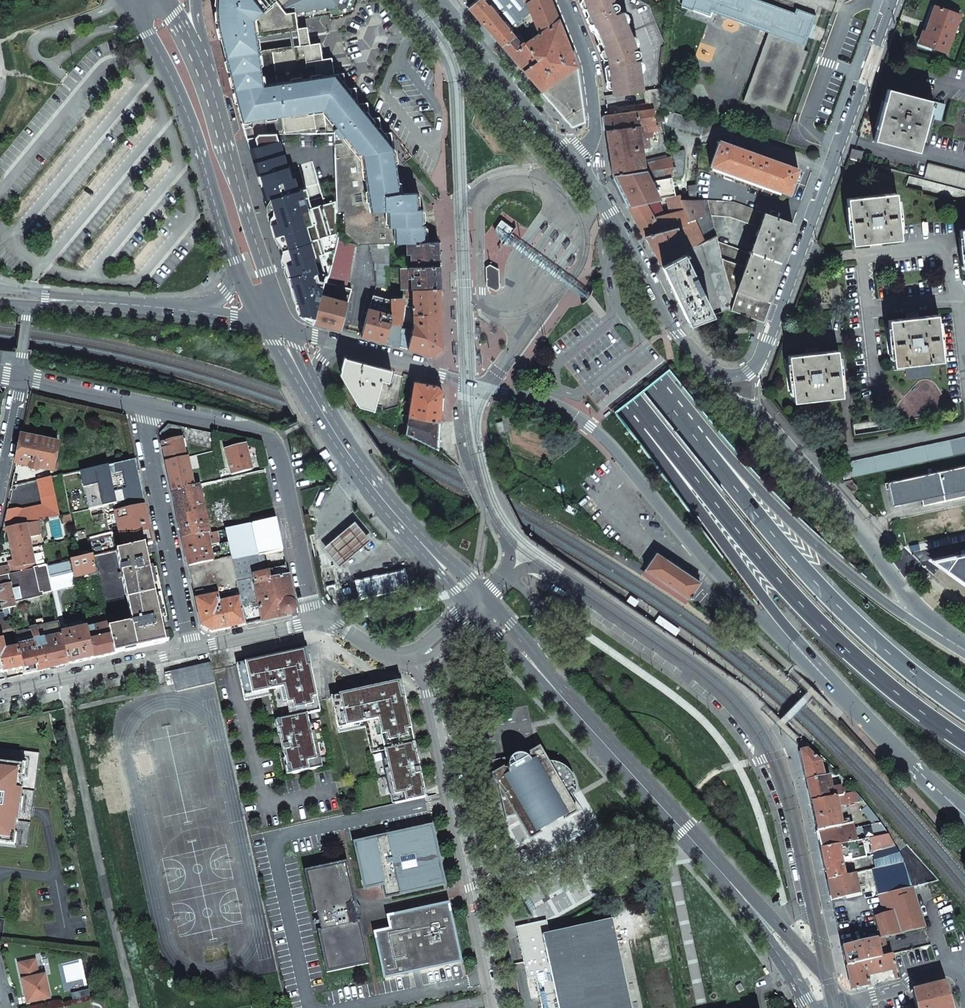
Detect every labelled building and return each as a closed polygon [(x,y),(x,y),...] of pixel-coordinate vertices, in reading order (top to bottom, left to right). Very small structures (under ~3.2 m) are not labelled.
[(358,245),(370,244),(371,245),(390,244),(408,243),(427,243),(426,228),(426,225),(424,225),(422,209),(419,209),(418,195),(416,193),(401,193),(392,133),(383,134),(380,118),(370,119),(368,104),(357,105),(355,89),(346,89),(343,73),(334,74),(331,58),(322,59),(319,43),(309,45),(308,36),(306,27),(297,29),(295,12),(336,5),(338,0),(216,0),(216,3),(216,8),(217,18),(219,31),(223,49),(247,139),(253,138),(257,135),(277,134),(334,133),(338,212),(344,212),(346,232),(358,245)] [(348,0),(338,0),(336,5),(339,9),(345,8),(348,0)] [(572,127),(584,122),(576,67),(576,66),(550,0),(479,0),(468,8),(491,35),(527,76),(536,86),(572,127)] [(649,5),(640,0),(583,0),(607,59),(607,63),(610,65),(608,69),(611,95),(645,91),(659,89),(659,69),(662,43),(649,5)] [(816,16),(796,9),(795,13),(758,0),(696,0),(692,11),(710,17),(711,12),(768,33),(743,101),(761,107),(762,103),(785,111),(807,52),(803,50),(816,16)] [(922,31),(917,43),(946,53),(959,15),(934,6),(924,33),(922,31)] [(658,109),(659,89),(645,91),(646,99),(645,99),(645,104),(635,105),(636,111),(602,116),(604,130),(638,125),(638,126),(641,125),(661,121),(658,109)] [(887,89),(873,140),(918,152),(927,117),(939,121),(944,105),(887,89)] [(701,134),(703,121),(662,110),(665,125),(701,134)] [(611,175),(672,167),(667,146),(663,147),(665,158),(643,164),(641,148),(649,146),(647,135),(639,136),(639,132),(642,131),(641,125),(638,126),(638,125),(604,130),(611,175)] [(294,302),(296,308),(303,310),(312,312),(310,318),(314,319),(323,282),(326,283),(336,246),(339,237),(338,233),(336,232),(335,201),(312,208),(306,187),(297,190),(290,166),(286,167),(277,134),(257,135),(253,138),(247,142),(259,181),(266,205),(277,246),(289,285),(294,302)] [(789,194),(798,169),(719,141),(710,166),(789,194)] [(852,149),(849,158),(860,161),(862,152),(852,149)] [(682,174),(684,150),(672,153),(675,167),(673,167),(675,177),(682,174)] [(923,177),(964,187),(964,173),(927,163),(923,177)] [(653,180),(674,175),(672,167),(611,175),(626,207),(643,203),(657,200),(648,180),(653,178),(653,180)] [(688,186),(689,200),(697,200),(695,185),(688,186)] [(666,197),(679,194),(678,189),(660,193),(661,199),(666,197)] [(900,239),(895,193),(846,199),(851,245),(864,243),(864,241),(886,238),(887,241),(900,239)] [(674,226),(675,228),(686,226),(681,200),(679,194),(666,197),(669,212),(659,214),(658,211),(651,216),(643,203),(626,207),(643,236),(674,226)] [(704,216),(703,200),(697,200),(689,200),(681,200),(686,222),(704,216)] [(786,243),(793,223),(734,202),(707,200),(711,216),(730,216),(759,227),(749,254),(717,243),(721,259),(745,267),(736,291),(765,301),(772,282),(786,243)] [(495,230),(502,236),(501,239),(502,241),(503,244),(506,245),(508,245),(511,244),(513,242),(513,240),(513,239),(513,237),(511,234),(514,231),(501,221),(495,230)] [(547,227),(543,225),(538,232),(542,235),(546,229),(547,227)] [(684,253),(692,248),(686,226),(675,228),(674,226),(643,236),(660,265),(684,253)] [(559,235),(555,233),(550,240),(554,243),(558,237),(559,235)] [(717,243),(715,236),(702,243),(723,312),(730,310),(731,310),(734,299),(722,265),(721,259),(717,243)] [(570,241),(566,238),(561,246),(565,248),(569,242),(570,241)] [(590,295),(513,241),(513,240),(513,242),(511,244),(508,245),(586,300),(590,295)] [(412,267),(440,266),(439,242),(427,243),(408,243),(408,254),(412,254),(412,267)] [(375,262),(389,262),(390,244),(371,245),(375,262)] [(347,289),(356,245),(336,246),(326,283),(347,289)] [(684,255),(684,253),(660,265),(687,324),(690,323),(710,316),(682,256),(684,255)] [(575,260),(571,257),(566,265),(570,267),(574,261),(575,260)] [(745,267),(721,259),(722,265),(734,299),(731,310),(762,322),(769,302),(765,301),(736,291),(745,267)] [(390,290),(389,262),(375,262),(374,271),(375,271),(376,286),(390,290)] [(486,267),(487,286),(496,291),(499,289),(499,281),(499,276),(499,270),(490,265),(486,267)] [(413,289),(441,288),(440,286),(440,266),(412,267),(413,289)] [(413,289),(412,267),(401,267),(402,290),(413,289)] [(314,319),(313,323),(331,328),(340,331),(341,326),(351,290),(347,289),(326,283),(323,282),(314,319)] [(441,318),(441,288),(413,289),(413,323),(412,329),(407,349),(432,355),(442,348),(442,324),(441,318)] [(403,299),(390,300),(372,295),(362,332),(361,336),(382,342),(399,346),(403,299)] [(313,323),(314,319),(310,318),(312,312),(303,310),(302,316),(304,318),(307,321),(313,323)] [(941,360),(936,315),(923,316),(924,319),(901,321),(901,319),(888,320),(892,355),(893,366),(905,365),(906,379),(932,376),(930,362),(941,360)] [(412,329),(400,328),(399,346),(407,349),(412,329)] [(841,396),(836,350),(823,352),(823,354),(801,357),(801,354),(788,355),(793,402),(841,396)] [(388,382),(391,370),(371,365),(344,358),(341,369),(342,369),(362,403),(375,406),(382,380),(388,382)] [(441,402),(442,391),(440,388),(437,385),(414,382),(410,403),(404,402),(402,416),(408,417),(405,434),(416,440),(426,444),(438,450),(438,445),(439,427),(440,417),(441,402)] [(160,434),(161,442),(184,437),(185,443),(215,449),(214,434),(168,425),(160,434)] [(22,432),(16,464),(30,467),(30,470),(38,472),(38,469),(53,472),(60,440),(50,438),(50,437),(32,433),(32,434),(22,432)] [(847,463),(850,478),(964,453),(964,438),(847,463)] [(162,444),(166,463),(186,459),(182,439),(162,444)] [(225,450),(232,474),(251,470),(245,445),(225,450)] [(166,463),(172,492),(193,487),(193,484),(195,484),(194,477),(191,477),(187,459),(186,459),(166,463)] [(143,498),(135,460),(80,472),(89,509),(114,504),(143,498)] [(839,464),(844,482),(851,480),(850,478),(847,463),(847,462),(839,464)] [(887,482),(892,505),(922,499),(923,506),(964,497),(964,465),(887,482)] [(50,479),(37,482),(43,506),(6,514),(3,530),(7,528),(39,522),(59,517),(50,479)] [(851,482),(851,480),(844,482),(844,483),(852,492),(857,488),(851,482)] [(172,492),(182,539),(209,533),(201,485),(193,487),(172,492)] [(143,498),(114,504),(115,512),(145,506),(143,498)] [(118,527),(123,550),(145,545),(153,543),(145,506),(115,512),(115,514),(109,515),(112,528),(118,527)] [(72,522),(70,515),(62,516),(63,524),(72,522)] [(276,519),(251,524),(258,556),(280,551),(283,551),(282,548),(277,522),(276,519)] [(9,542),(11,552),(32,548),(30,539),(39,536),(41,533),(39,522),(7,528),(9,542)] [(354,522),(323,548),(338,567),(369,541),(354,522)] [(231,557),(246,625),(291,615),(293,612),(295,609),(286,566),(266,571),(267,573),(263,574),(258,556),(251,524),(225,530),(228,543),(231,557)] [(231,557),(228,543),(219,545),(221,552),(212,554),(210,545),(219,544),(216,532),(209,533),(182,539),(189,567),(231,557)] [(108,628),(114,654),(166,643),(145,545),(123,550),(116,551),(131,615),(117,618),(118,626),(108,628)] [(32,548),(11,552),(13,561),(14,566),(9,566),(0,569),(0,577),(37,569),(32,548)] [(107,624),(108,628),(118,626),(117,618),(131,615),(116,551),(92,557),(96,573),(107,624)] [(671,562),(656,552),(648,566),(645,569),(689,599),(700,582),(671,562)] [(934,561),(964,583),(964,554),(934,561)] [(71,561),(75,577),(96,573),(92,557),(80,559),(71,561)] [(189,567),(201,626),(212,633),(221,631),(246,625),(231,557),(189,567)] [(71,561),(47,566),(53,591),(77,586),(75,577),(71,561)] [(0,577),(0,587),(11,584),(14,600),(53,592),(53,591),(47,566),(37,569),(0,577)] [(355,580),(359,600),(410,588),(405,568),(399,570),(355,580)] [(689,599),(645,569),(642,575),(684,604),(689,599)] [(11,620),(8,608),(16,606),(14,600),(11,584),(0,587),(0,597),(1,601),(4,613),(0,614),(0,622),(11,620)] [(630,596),(626,602),(632,606),(635,607),(638,601),(630,596)] [(660,616),(656,622),(676,636),(680,630),(660,616)] [(14,633),(14,632),(11,620),(0,622),(0,636),(14,633)] [(69,665),(62,634),(60,626),(60,623),(37,628),(46,670),(54,668),(69,665)] [(86,629),(93,659),(96,659),(114,655),(114,654),(108,628),(107,624),(86,629)] [(22,669),(24,675),(43,670),(46,670),(37,628),(30,629),(32,635),(34,644),(17,648),(18,649),(22,669)] [(14,633),(15,639),(32,635),(30,629),(14,632),(14,633)] [(62,634),(69,665),(75,663),(93,659),(86,629),(68,633),(62,634)] [(3,673),(5,673),(22,669),(18,649),(5,652),(3,644),(16,641),(15,639),(14,633),(0,636),(0,659),(3,673)] [(277,657),(238,665),(244,696),(271,690),(277,721),(287,767),(289,767),(291,774),(317,768),(306,715),(319,712),(309,666),(307,666),(303,651),(277,657)] [(175,691),(214,683),(212,671),(210,664),(171,672),(171,674),(165,676),(167,686),(173,684),(175,691)] [(383,686),(332,697),(338,728),(365,723),(371,753),(385,750),(396,804),(425,798),(398,683),(383,686)] [(549,762),(548,763),(540,748),(539,748),(536,749),(527,754),(526,757),(523,756),(520,756),(518,756),(513,757),(512,757),(492,761),(495,774),(492,775),(497,784),(506,822),(518,819),(530,840),(541,833),(540,833),(538,831),(564,816),(565,818),(564,819),(565,820),(577,813),(582,810),(575,804),(572,805),(568,798),(574,793),(576,793),(575,788),(575,785),(573,778),(571,773),(568,770),(566,768),(562,766),(556,764),(551,763),(549,762)] [(28,846),(39,754),(0,749),(0,842),(28,846)] [(800,752),(806,780),(823,777),(820,762),(807,751),(800,752)] [(806,780),(811,802),(856,792),(856,791),(850,785),(826,790),(823,777),(806,780)] [(888,835),(880,823),(877,819),(856,792),(811,802),(821,849),(888,835)] [(431,826),(355,843),(365,888),(389,883),(392,896),(444,884),(431,826)] [(821,849),(827,879),(844,876),(841,858),(850,856),(851,861),(873,856),(876,868),(905,862),(888,835),(821,849)] [(827,879),(832,900),(859,893),(856,877),(866,875),(867,879),(873,877),(877,896),(878,896),(913,887),(905,862),(876,868),(844,876),(827,879)] [(305,872),(314,914),(318,932),(327,973),(368,964),(361,932),(365,931),(363,921),(363,915),(363,913),(362,909),(359,903),(358,898),(357,893),(353,894),(346,863),(305,872)] [(875,916),(881,937),(891,935),(917,929),(925,927),(913,887),(878,896),(882,904),(888,912),(875,916)] [(448,905),(441,907),(388,918),(391,930),(375,934),(385,979),(460,962),(450,912),(448,905)] [(549,933),(546,921),(533,924),(533,923),(516,927),(528,980),(535,979),(539,997),(541,1007),(631,1007),(612,920),(549,933)] [(842,947),(846,966),(880,958),(879,953),(887,951),(884,940),(892,938),(891,935),(881,937),(842,947)] [(101,967),(112,965),(110,954),(99,956),(101,967)] [(880,958),(846,966),(851,990),(869,986),(866,975),(893,969),(895,976),(891,978),(892,981),(898,979),(892,955),(880,958)] [(24,987),(28,1002),(49,998),(44,975),(38,976),(34,961),(19,964),(23,980),(26,980),(27,986),(24,987)] [(539,997),(535,979),(528,980),(532,999),(539,997)] [(944,984),(913,991),(913,993),(917,1007),(951,1007),(944,984)]
